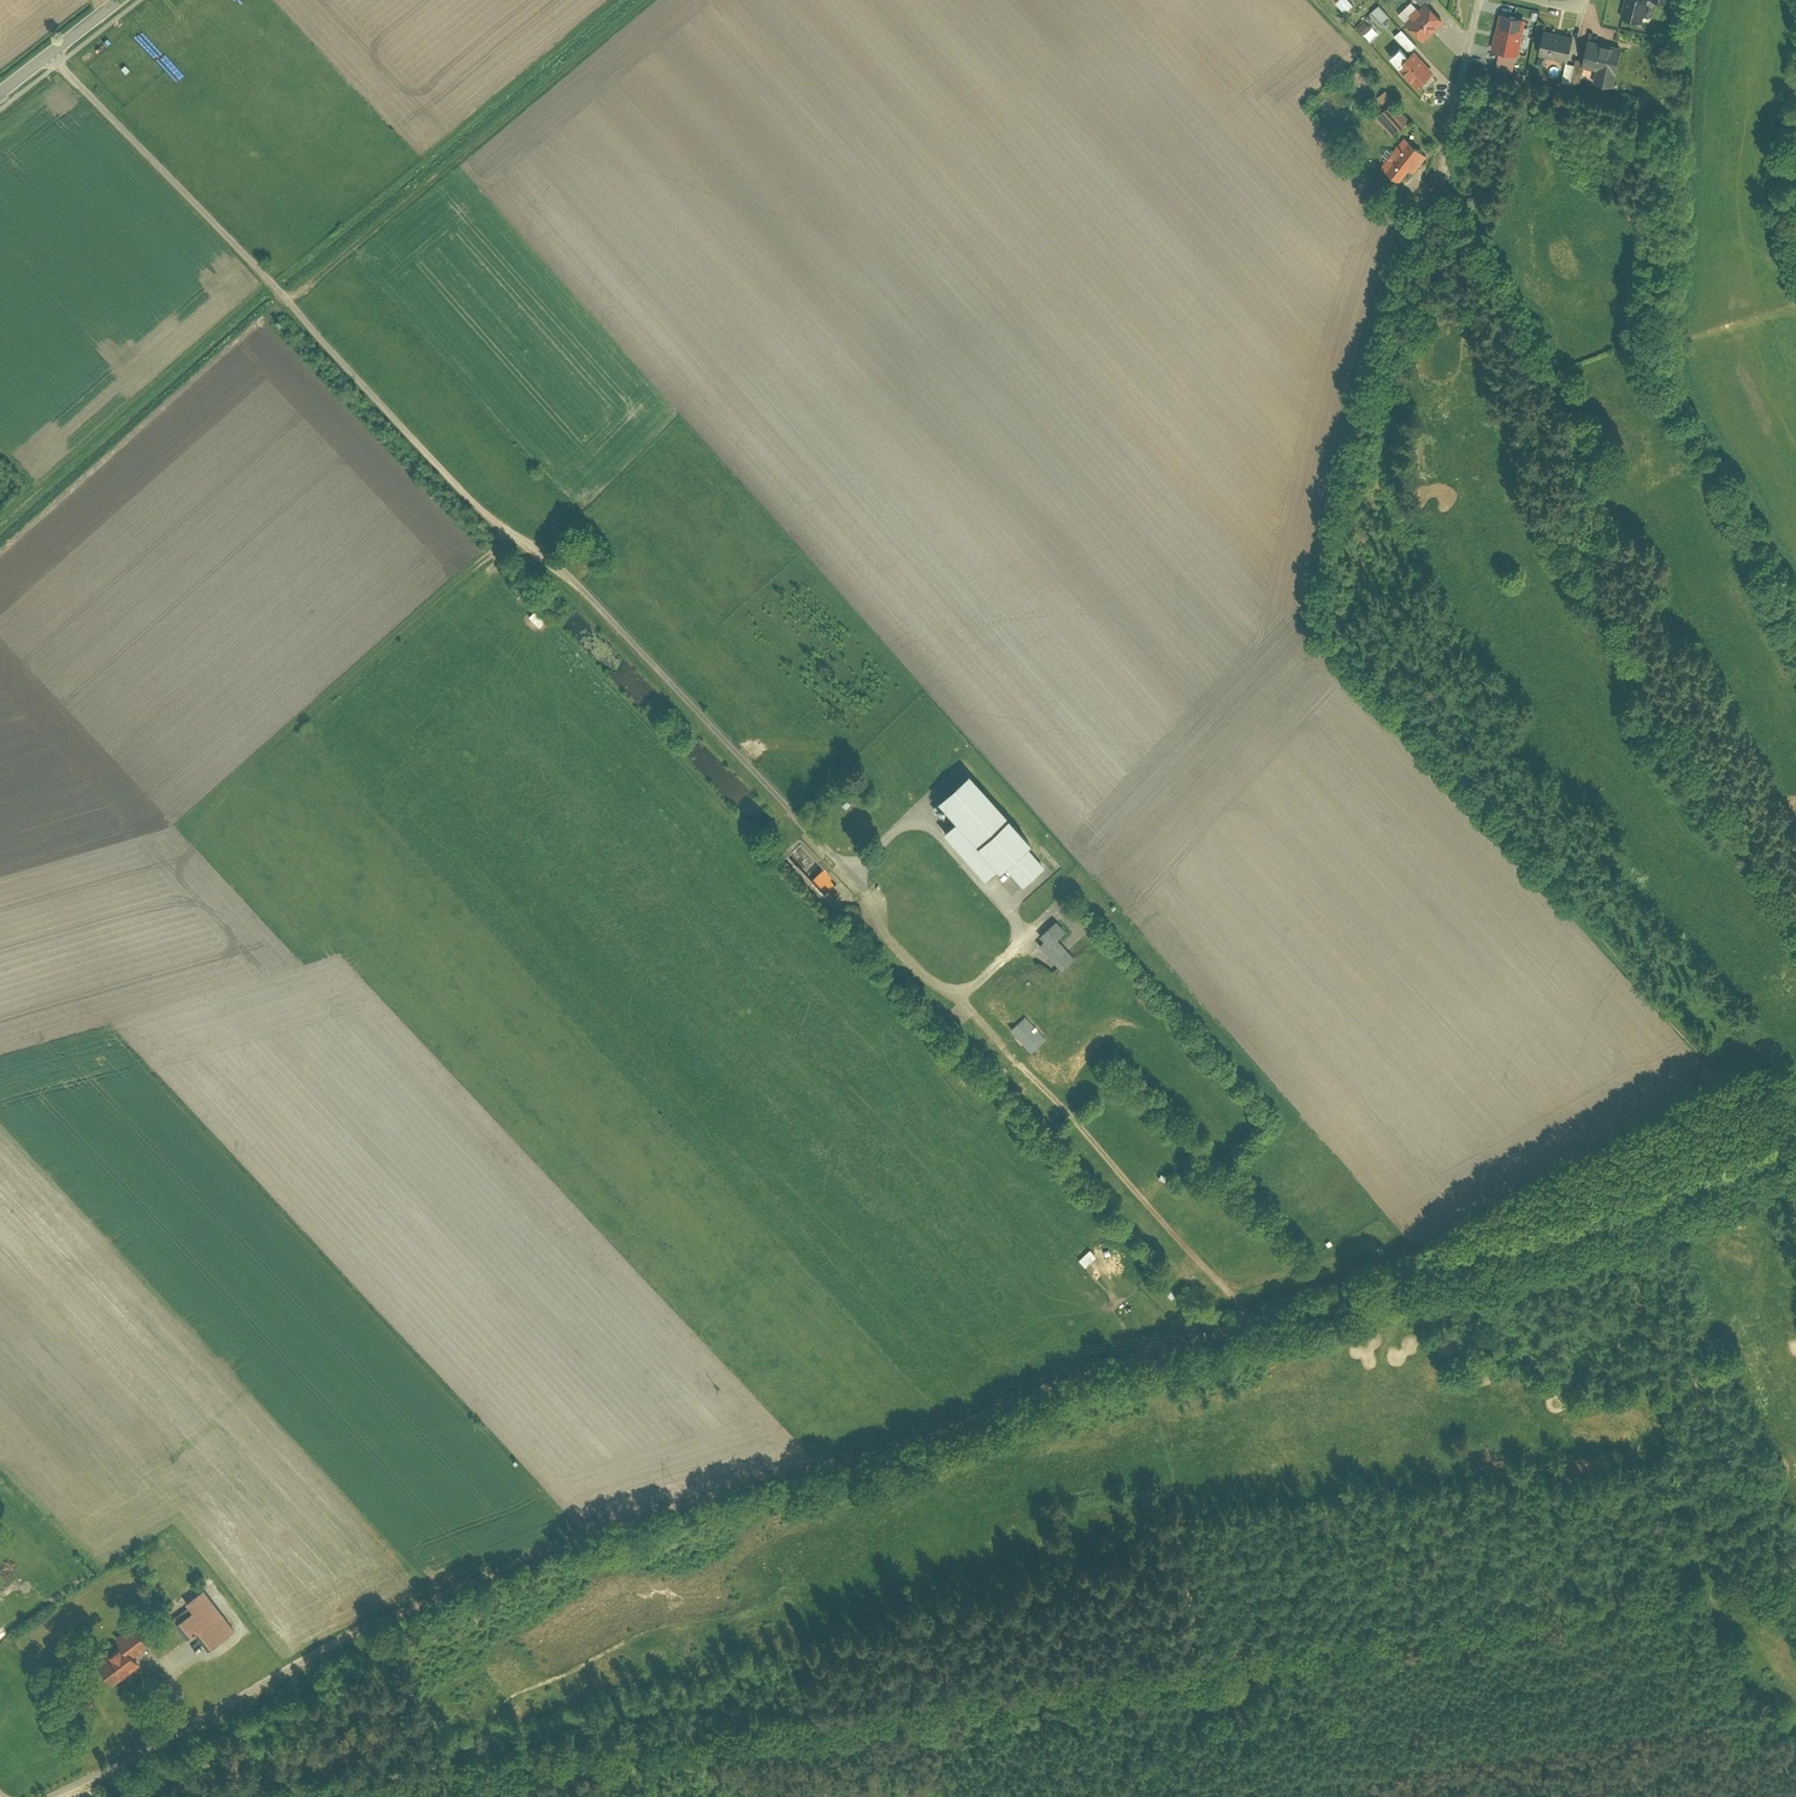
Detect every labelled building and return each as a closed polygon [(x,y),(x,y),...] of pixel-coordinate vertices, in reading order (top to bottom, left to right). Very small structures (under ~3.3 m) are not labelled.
[(1339,1),(1348,12),(1357,4),(1354,0),(1340,0),(1339,1)] [(1620,19),(1639,23),(1645,0),(1625,0),(1620,19)] [(1442,20),(1426,3),(1404,23),(1420,40),(1442,20)] [(1381,5),(1373,13),(1384,24),(1392,16),(1381,5)] [(1525,19),(1499,13),(1490,48),(1499,50),(1516,55),(1525,19)] [(1379,33),(1367,21),(1360,29),(1373,40),(1379,33)] [(1406,28),(1398,35),(1410,51),(1419,45),(1406,28)] [(1574,36),(1544,29),(1538,54),(1568,61),(1574,36)] [(1610,45),(1587,39),(1582,63),(1597,67),(1613,71),(1616,72),(1621,51),(1609,48),(1610,45)] [(1432,71),(1413,50),(1394,68),(1413,88),(1432,71)] [(1516,55),(1499,50),(1496,64),(1513,69),(1516,55)] [(1597,67),(1593,85),(1609,89),(1613,71),(1597,67)] [(1394,101),(1385,91),(1376,99),(1385,109),(1392,102),(1394,101)] [(1408,119),(1392,102),(1385,109),(1383,111),(1399,127),(1408,119)] [(1426,156),(1405,138),(1382,164),(1401,180),(1410,169),(1413,171),(1426,156)] [(538,609),(532,615),(543,625),(548,619),(538,609)] [(971,773),(938,802),(956,822),(945,832),(988,881),(1006,865),(1026,888),(1048,869),(1026,844),(1031,841),(971,773)] [(1063,929),(1054,919),(1041,931),(1034,923),(1016,939),(1033,958),(1044,949),(1062,969),(1076,956),(1057,935),(1063,929)] [(1027,1015),(1012,1028),(1032,1050),(1047,1037),(1027,1015)] [(1088,1264),(1098,1253),(1092,1246),(1081,1257),(1088,1264)] [(236,1627),(204,1586),(184,1601),(187,1605),(173,1616),(187,1635),(195,1629),(209,1648),(236,1627)] [(133,1624),(113,1637),(120,1648),(102,1660),(116,1682),(140,1665),(133,1654),(147,1645),(133,1624)]
